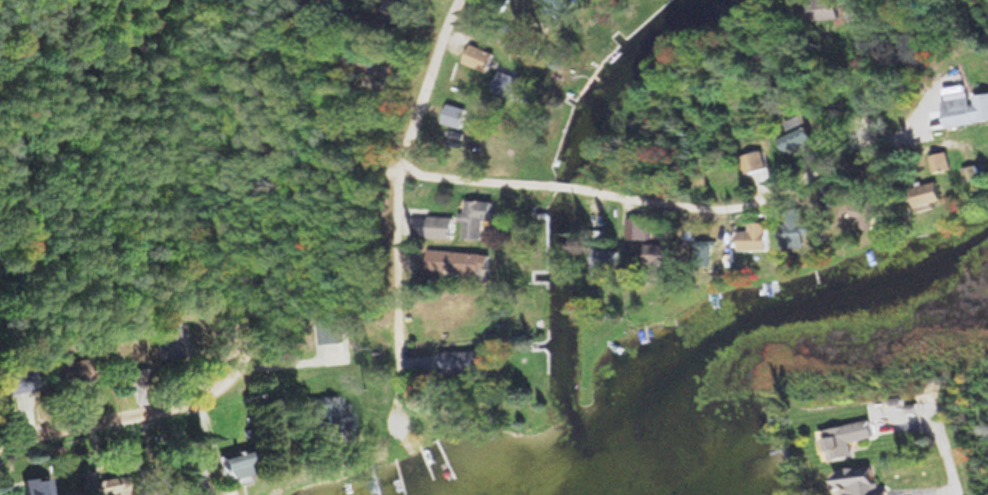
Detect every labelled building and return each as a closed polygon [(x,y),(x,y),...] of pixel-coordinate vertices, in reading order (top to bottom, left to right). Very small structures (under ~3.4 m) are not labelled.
[(405,28),(411,6),(388,0),(386,0),(380,21),(405,28)] [(552,19),(573,12),(569,0),(545,0),(552,19)] [(799,21),(838,20),(838,0),(798,0),(799,21)] [(484,72),(492,53),(469,43),(461,62),(484,72)] [(523,101),(528,82),(496,72),(490,92),(523,101)] [(944,126),(987,121),(987,94),(941,99),(944,126)] [(459,127),(465,108),(445,101),(439,121),(459,127)] [(788,155),(816,143),(804,112),(783,121),(789,135),(780,138),(788,155)] [(744,175),(767,167),(761,149),(739,156),(744,175)] [(950,169),(945,151),(928,156),(933,174),(950,169)] [(980,178),(976,164),(961,169),(965,183),(980,178)] [(909,188),(917,211),(943,203),(936,180),(909,188)] [(490,222),(490,201),(461,200),(461,209),(458,209),(458,222),(462,222),(462,238),(481,238),(481,222),(490,222)] [(411,239),(451,239),(451,216),(411,216),(411,239)] [(627,237),(648,237),(648,218),(627,218),(627,237)] [(738,230),(738,249),(766,249),(766,222),(747,222),(747,230),(738,230)] [(425,269),(485,275),(487,254),(427,248),(425,269)] [(617,271),(617,248),(591,248),(591,271),(617,271)] [(181,353),(174,323),(151,329),(158,359),(181,353)] [(478,349),(437,349),(437,371),(478,371),(478,349)] [(56,366),(63,378),(78,370),(72,358),(56,366)] [(4,384),(12,409),(37,401),(33,387),(28,388),(24,378),(4,384)] [(348,404),(337,404),(338,396),(307,395),(307,426),(348,426),(348,404)] [(872,437),(869,420),(823,428),(829,459),(851,455),(848,441),(872,437)] [(226,486),(252,478),(242,447),(216,455),(226,486)] [(885,489),(871,489),(870,466),(834,468),(835,486),(859,485),(859,494),(885,494),(885,489)] [(82,494),(118,494),(115,476),(93,479),(92,470),(79,472),(82,494)]
